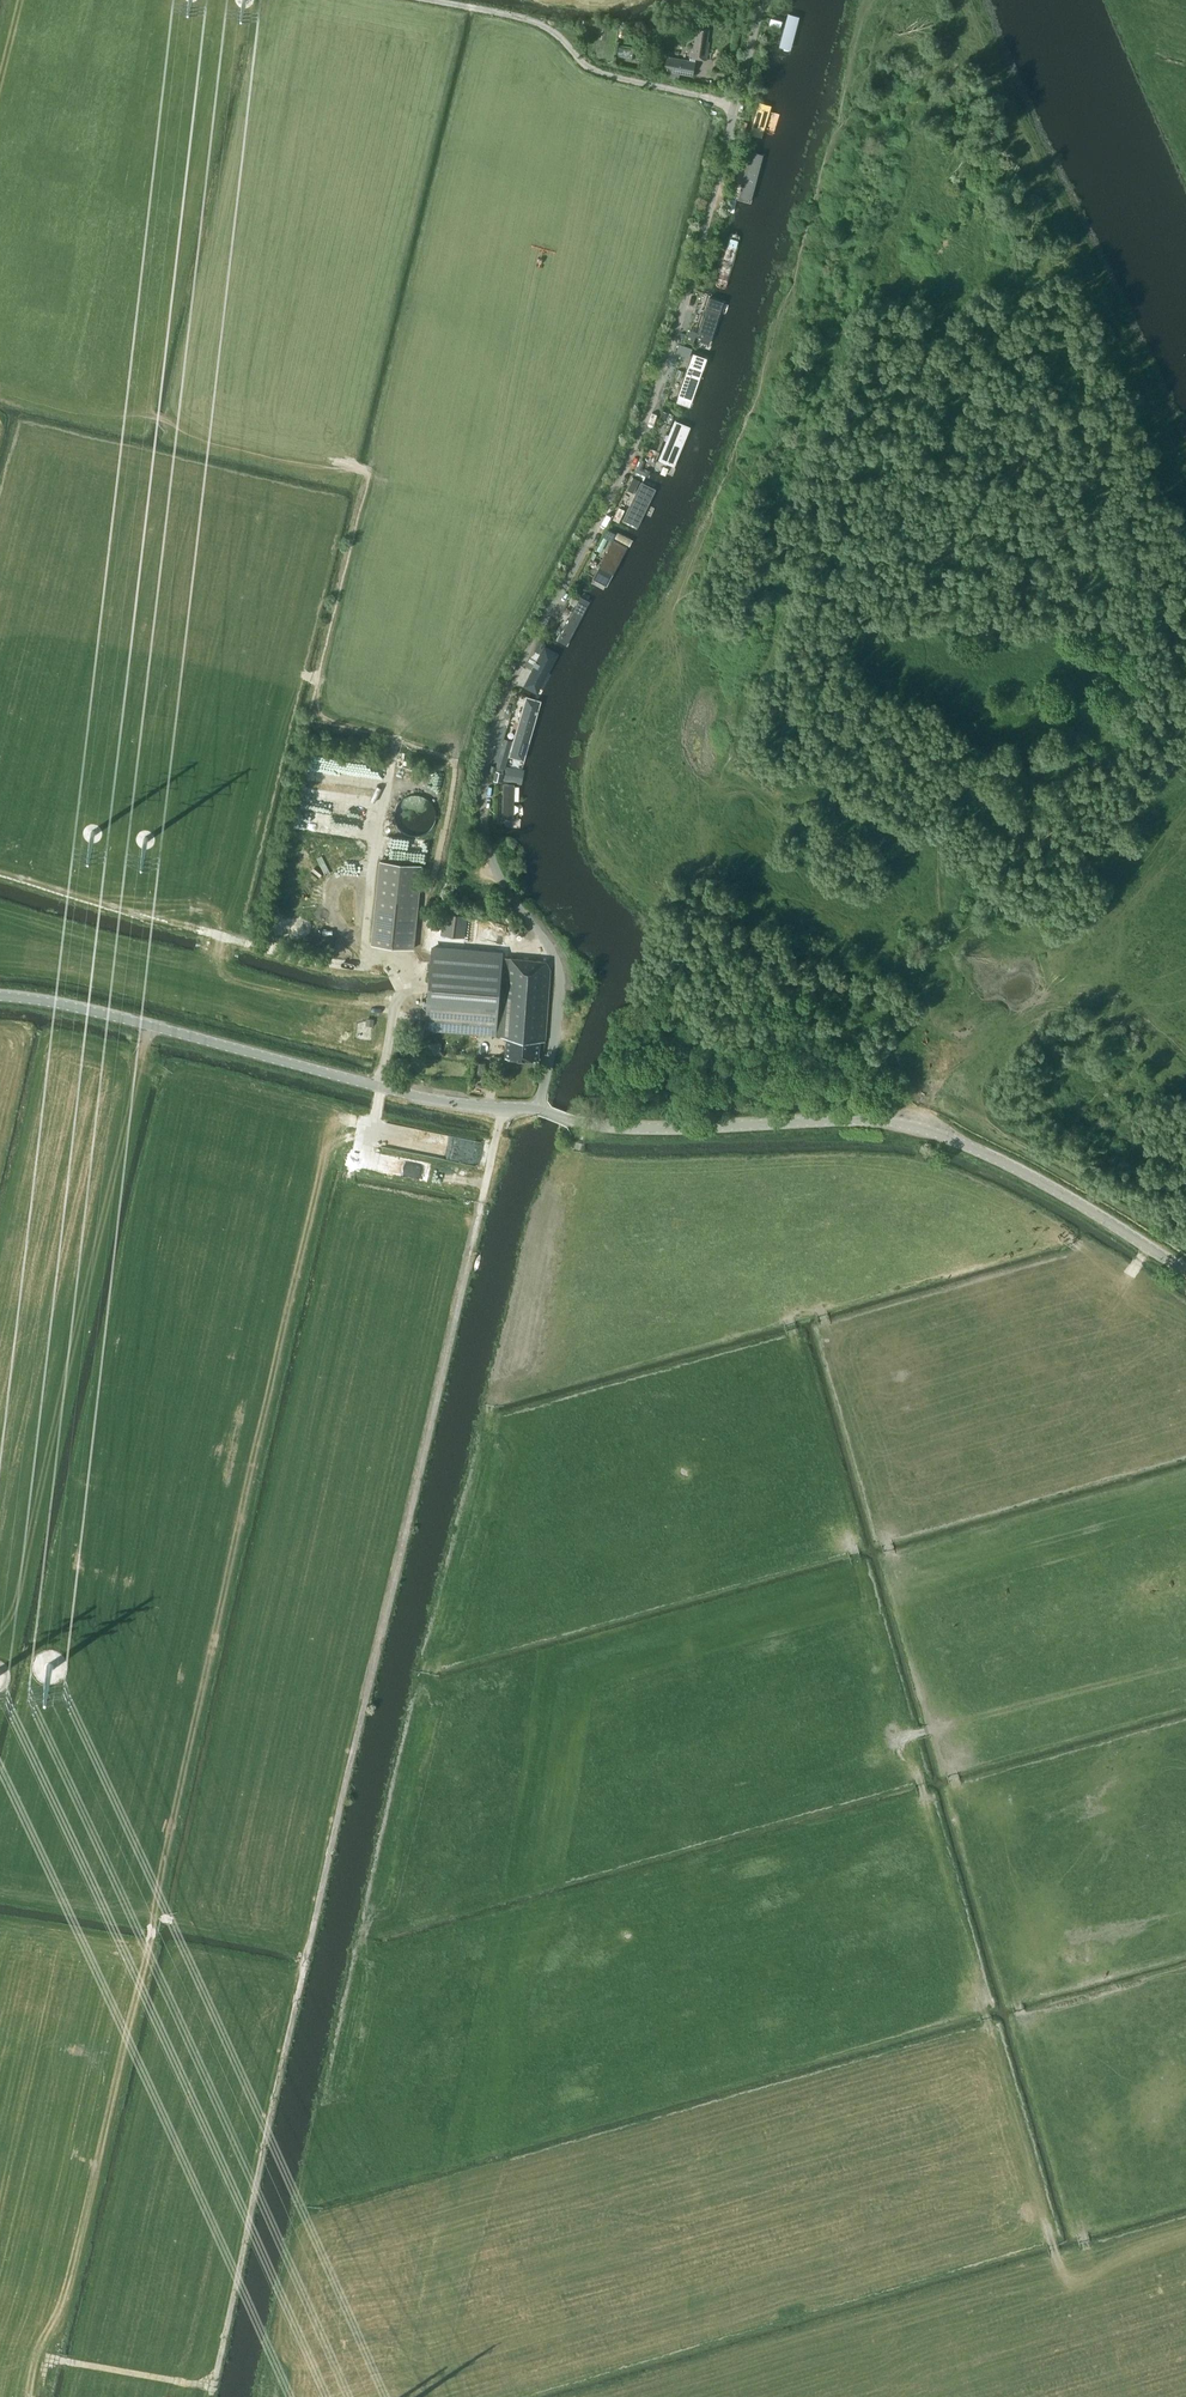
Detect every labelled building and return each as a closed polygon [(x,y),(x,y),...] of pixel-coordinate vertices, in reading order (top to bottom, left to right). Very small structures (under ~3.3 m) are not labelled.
[(801,17),(788,14),(778,52),(790,55),(801,17)] [(706,60),(709,41),(706,41),(708,29),(696,27),(694,42),(692,42),(689,57),(706,60)] [(636,58),(639,48),(623,44),(620,54),(636,58)] [(696,61),(666,56),(664,71),(693,76),(696,61)] [(740,141),(737,153),(748,156),(752,144),(740,141)] [(727,289),(743,233),(732,230),(715,286),(727,289)] [(707,272),(714,275),(717,267),(709,264),(707,272)] [(710,296),(695,339),(712,344),(726,301),(710,296)] [(697,332),(689,329),(685,340),(693,343),(697,332)] [(692,349),(685,346),(682,354),(689,357),(692,349)] [(687,399),(705,356),(696,352),(679,396),(687,399)] [(666,474),(690,415),(679,411),(656,470),(666,474)] [(633,477),(627,490),(633,493),(640,481),(633,477)] [(623,520),(639,527),(657,489),(641,481),(623,520)] [(586,592),(598,598),(632,535),(621,529),(586,592)] [(580,598),(556,642),(566,647),(590,603),(580,598)] [(539,693),(560,653),(545,645),(524,686),(539,693)] [(506,764),(523,769),(542,701),(525,696),(506,764)] [(504,738),(500,753),(496,766),(504,768),(512,741),(504,738)] [(345,784),(349,764),(319,757),(314,778),(345,784)] [(495,771),(494,780),(502,782),(504,773),(495,771)] [(514,783),(502,783),(502,818),(514,818),(514,783)] [(349,812),(351,792),(309,787),(307,808),(349,812)] [(235,800),(250,802),(251,792),(237,790),(235,800)] [(395,819),(397,826),(402,832),(408,836),(415,838),(423,837),(430,833),(435,828),(437,820),(437,813),(435,805),(430,800),(423,796),(415,795),(408,797),(402,800),(398,806),(395,812),(395,819)] [(422,864),(380,860),(371,944),(414,949),(422,864)] [(464,948),(468,915),(443,911),(439,945),(464,948)] [(431,951),(426,1030),(501,1035),(500,1038),(506,1038),(505,1058),(538,1060),(539,1041),(544,1041),(548,968),(507,966),(501,965),(501,955),(431,951)] [(206,1015),(202,1028),(215,1032),(219,1019),(206,1015)]
